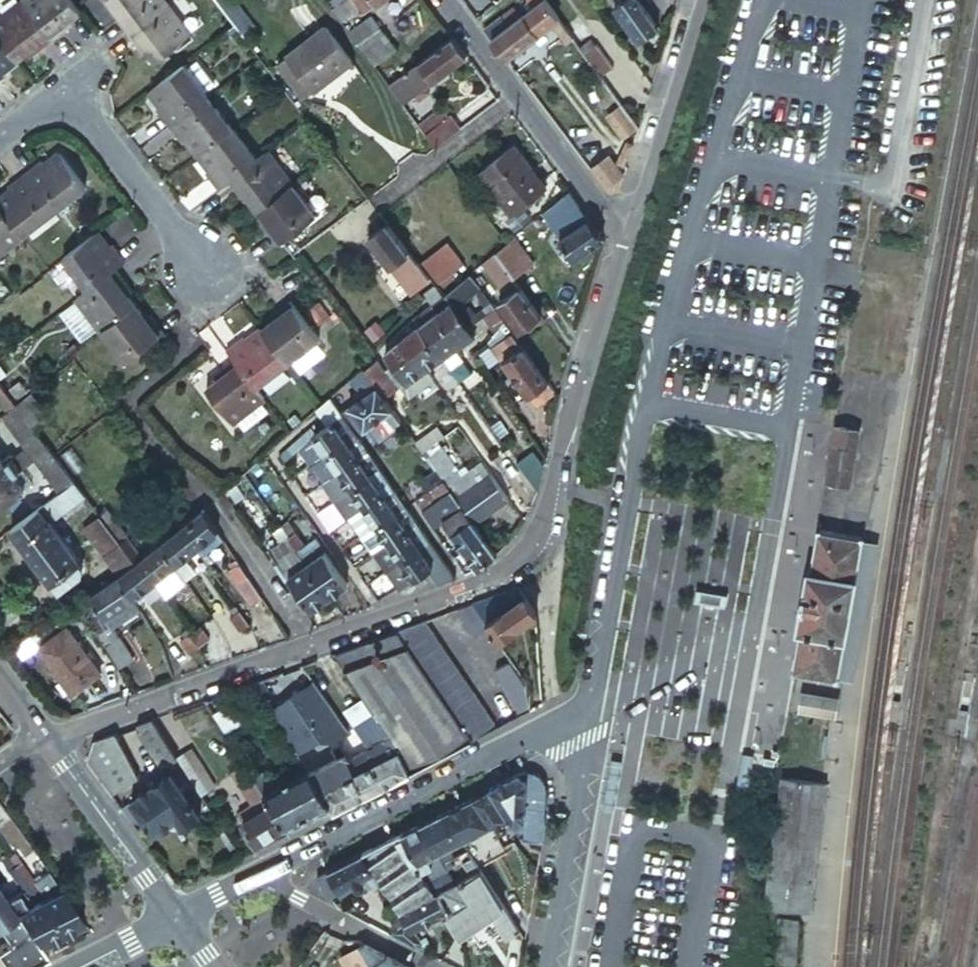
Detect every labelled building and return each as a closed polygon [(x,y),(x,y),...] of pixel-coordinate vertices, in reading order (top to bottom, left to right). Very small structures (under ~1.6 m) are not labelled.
[(50,40),(66,28),(62,24),(79,12),(71,0),(26,0),(22,3),(50,40)] [(116,14),(120,11),(112,0),(105,0),(116,14)] [(168,3),(166,0),(112,0),(120,11),(116,14),(130,33),(168,3)] [(331,10),(334,14),(339,11),(344,18),(358,7),(363,14),(381,0),(344,0),(331,10)] [(505,58),(552,23),(564,39),(569,35),(544,0),(540,0),(528,9),(526,11),(525,12),(509,24),(490,37),(505,58)] [(540,0),(527,0),(528,2),(524,4),(528,9),(540,0)] [(657,25),(640,0),(613,0),(639,39),(657,25)] [(0,19),(0,38),(16,59),(32,47),(34,50),(50,40),(22,3),(0,19)] [(191,35),(168,3),(130,33),(142,50),(147,46),(156,59),(191,35)] [(514,5),(502,14),(505,19),(509,24),(525,12),(521,7),(517,9),(514,5)] [(370,17),(349,34),(373,67),(395,50),(370,17)] [(495,19),(483,28),(490,37),(509,24),(505,19),(499,24),(495,19)] [(276,64),(300,97),(310,89),(313,93),(353,62),(326,26),(276,64)] [(450,37),(388,85),(390,89),(398,99),(410,89),(417,99),(424,93),(421,89),(464,56),(450,37)] [(3,74),(0,70),(16,59),(0,38),(0,76),(3,74)] [(597,47),(584,56),(601,79),(612,70),(597,47)] [(158,112),(170,128),(209,99),(189,72),(154,98),(162,108),(158,112)] [(209,99),(170,128),(182,145),(187,142),(196,154),(231,128),(209,99)] [(632,122),(621,108),(614,113),(624,128),(632,122)] [(419,128),(434,148),(441,144),(460,128),(444,109),(419,128)] [(257,162),(231,128),(196,154),(211,175),(207,178),(218,192),(226,186),(257,162)] [(480,172),(513,214),(545,188),(512,146),(480,172)] [(268,154),(257,162),(226,186),(238,203),(244,198),(255,214),(291,186),(268,154)] [(608,155),(590,169),(609,194),(618,193),(624,176),(608,155)] [(43,165),(27,178),(58,217),(89,194),(63,159),(47,171),(43,165)] [(0,205),(0,209),(25,242),(58,217),(27,178),(10,190),(14,194),(0,205)] [(291,186),(255,214),(268,231),(265,233),(276,249),(316,218),(291,186)] [(565,190),(540,213),(573,260),(601,240),(565,190)] [(0,209),(0,261),(25,242),(0,209)] [(421,267),(386,223),(368,237),(389,265),(396,260),(404,271),(411,265),(415,271),(421,267)] [(113,271),(115,269),(124,262),(110,243),(105,247),(94,234),(80,245),(61,260),(86,292),(113,271)] [(505,244),(496,252),(513,277),(528,267),(509,240),(505,244)] [(427,267),(445,288),(467,272),(449,249),(427,267)] [(513,277),(496,252),(485,261),(507,294),(499,299),(521,330),(540,315),(513,277)] [(75,301),(100,333),(136,305),(128,295),(132,292),(115,269),(113,271),(86,292),(75,301)] [(482,289),(471,274),(460,283),(445,294),(451,302),(455,307),(482,289)] [(284,318),(262,335),(285,366),(324,337),(296,300),(279,312),(284,318)] [(455,307),(451,302),(438,312),(459,343),(473,332),(455,307)] [(136,305),(100,333),(125,364),(166,334),(147,308),(141,312),(136,305)] [(438,312),(420,324),(442,356),(459,343),(438,312)] [(414,349),(427,366),(442,356),(420,324),(416,319),(398,335),(401,340),(386,353),(394,364),(414,349)] [(547,380),(505,321),(489,340),(528,395),(547,380)] [(285,366),(262,335),(248,345),(244,339),(224,354),(234,367),(244,379),(252,390),(285,366)] [(459,343),(442,356),(447,363),(465,351),(459,343)] [(432,375),(427,366),(414,349),(394,364),(411,389),(432,375)] [(374,359),(364,368),(372,378),(383,372),(374,359)] [(269,412),(252,390),(244,379),(234,367),(218,379),(222,383),(206,393),(230,427),(232,424),(239,434),(269,412)] [(340,413),(344,417),(356,434),(393,408),(384,395),(372,378),(364,368),(363,367),(353,377),(351,378),(360,390),(354,393),(358,400),(340,413)] [(394,388),(383,372),(372,378),(384,395),(394,388)] [(29,396),(16,405),(35,430),(44,421),(46,418),(29,396)] [(318,410),(317,410),(326,422),(330,427),(344,417),(340,413),(331,399),(318,410)] [(356,434),(344,417),(330,427),(310,443),(308,445),(319,461),(356,434)] [(330,427),(326,422),(307,437),(310,443),(330,427)] [(51,452),(35,430),(21,440),(37,462),(51,452)] [(369,452),(356,434),(319,461),(313,464),(317,469),(321,464),(331,478),(341,471),(369,452)] [(281,459),(284,464),(308,445),(310,443),(307,437),(281,459)] [(425,452),(437,468),(449,459),(438,442),(425,452)] [(53,455),(51,452),(37,462),(45,473),(59,462),(53,455)] [(381,470),(369,452),(341,471),(354,488),(381,470)] [(27,491),(0,454),(0,510),(27,491)] [(518,463),(536,490),(541,470),(529,454),(518,463)] [(450,487),(459,499),(491,474),(482,461),(449,485),(450,487)] [(317,469),(326,482),(331,478),(321,464),(317,469)] [(393,487),(381,470),(354,488),(344,495),(337,500),(340,504),(350,517),(355,513),(393,487)] [(341,471),(331,478),(344,495),(354,488),(341,471)] [(42,485),(50,497),(69,484),(60,472),(42,485)] [(508,497),(491,474),(459,499),(475,521),(508,497)] [(449,485),(444,478),(414,500),(421,509),(450,487),(449,485)] [(75,484),(13,529),(51,583),(54,582),(61,592),(83,576),(83,567),(51,523),(85,497),(75,484)] [(402,499),(393,487),(355,513),(365,527),(359,531),(363,536),(407,506),(402,499)] [(475,521),(459,499),(450,487),(421,509),(433,526),(442,519),(464,547),(483,532),(475,521)] [(418,522),(407,506),(363,536),(366,541),(375,553),(380,549),(418,522)] [(107,558),(121,578),(127,573),(145,560),(145,559),(109,512),(102,518),(123,544),(107,558)] [(196,520),(185,529),(198,546),(202,552),(224,537),(206,512),(196,520)] [(355,513),(350,517),(359,531),(365,527),(355,513)] [(432,542),(418,522),(380,549),(375,553),(385,568),(388,572),(432,542)] [(861,536),(818,528),(802,612),(799,627),(801,627),(793,670),(836,680),(861,536)] [(185,529),(163,545),(175,562),(184,575),(195,567),(186,554),(198,546),(185,529)] [(289,529),(285,531),(330,594),(348,583),(316,538),(304,546),(295,534),(293,536),(289,529)] [(330,594),(285,531),(280,535),(284,541),(273,550),(282,563),(291,576),(313,607),(330,594)] [(496,552),(496,550),(483,532),(464,547),(478,567),(483,562),(490,557),(496,552)] [(861,536),(836,680),(853,683),(878,539),(861,536)] [(428,569),(444,559),(432,542),(388,572),(398,587),(419,576),(428,569)] [(148,557),(145,559),(145,560),(156,578),(164,591),(166,594),(186,578),(184,575),(175,562),(163,545),(148,557)] [(263,595),(237,558),(232,561),(235,566),(231,569),(253,601),(263,595)] [(456,576),(444,559),(428,569),(438,584),(447,580),(456,576)] [(127,573),(121,578),(133,596),(143,588),(152,600),(164,591),(156,578),(145,560),(127,573)] [(282,563),(276,566),(286,579),(291,576),(282,563)] [(81,604),(78,606),(97,634),(106,628),(95,613),(101,609),(111,627),(141,609),(133,596),(121,578),(118,580),(104,589),(81,604)] [(499,592),(478,600),(492,618),(524,595),(517,585),(507,590),(512,598),(507,602),(499,592)] [(696,601),(727,606),(729,594),(698,588),(696,601)] [(478,600),(471,603),(487,623),(488,625),(494,633),(499,641),(537,612),(524,595),(492,618),(478,600)] [(251,622),(238,603),(231,608),(235,612),(231,614),(241,629),(251,622)] [(456,608),(475,635),(488,625),(487,623),(471,603),(456,608)] [(399,629),(470,739),(494,725),(425,619),(415,623),(399,629)] [(193,623),(188,627),(199,645),(209,638),(199,624),(195,627),(193,623)] [(38,649),(71,694),(101,672),(68,627),(38,649)] [(199,645),(188,627),(181,631),(184,635),(181,637),(190,651),(199,645)] [(470,739),(399,629),(334,652),(347,673),(365,701),(373,712),(376,718),(397,750),(397,751),(408,771),(441,754),(464,742),(470,739)] [(107,643),(121,664),(133,656),(119,634),(107,643)] [(508,651),(490,663),(517,715),(529,709),(526,686),(524,680),(523,675),(521,671),(519,667),(518,666),(517,664),(514,660),(512,657),(509,654),(508,651)] [(347,732),(318,688),(305,696),(300,688),(268,708),(293,748),(315,734),(336,739),(347,732)] [(832,696),(802,691),(801,700),(799,709),(829,714),(831,704),(832,696)] [(365,701),(345,712),(355,728),(376,718),(373,712),(365,701)] [(230,705),(215,715),(235,747),(250,738),(230,705)] [(376,718),(355,728),(365,748),(344,759),(350,774),(397,750),(376,718)] [(177,756),(152,719),(138,724),(142,730),(138,732),(159,764),(123,787),(150,830),(174,814),(181,823),(198,811),(167,763),(177,756)] [(84,756),(109,789),(138,769),(114,732),(94,739),(84,756)] [(190,748),(177,756),(201,794),(214,786),(190,748)] [(350,774),(362,794),(370,790),(408,771),(397,751),(397,750),(350,774)] [(342,754),(308,771),(320,790),(326,802),(330,811),(362,794),(350,774),(344,759),(342,754)] [(739,789),(751,790),(753,755),(741,754),(739,789)] [(264,836),(283,824),(252,776),(249,770),(243,760),(230,768),(240,784),(254,805),(239,815),(243,822),(241,824),(254,843),(264,836)] [(326,802),(320,790),(308,771),(303,764),(295,768),(299,773),(272,787),(261,770),(252,776),(283,824),(305,813),(326,802)] [(497,778),(488,783),(509,814),(524,837),(541,840),(541,837),(543,831),(543,821),(545,812),(545,808),(546,802),(546,796),(547,791),(547,787),(546,781),(545,778),(544,775),(541,772),(539,771),(536,768),(533,767),(530,766),(528,765),(525,765),(521,766),(513,770),(507,773),(497,778)] [(767,875),(812,884),(829,787),(782,779),(767,875)] [(478,788),(470,792),(491,824),(497,821),(499,823),(500,824),(501,824),(502,824),(503,823),(504,822),(504,821),(504,820),(504,819),(503,817),(509,814),(488,783),(483,786),(478,788)] [(445,806),(440,809),(465,846),(477,864),(505,848),(491,824),(470,792),(457,800),(445,806)] [(465,846),(440,809),(429,815),(420,820),(441,849),(449,844),(452,850),(442,855),(444,859),(465,846)] [(441,849),(420,820),(393,834),(362,851),(382,881),(400,909),(402,910),(437,893),(428,877),(449,867),(444,859),(442,855),(441,849)] [(449,844),(441,849),(442,855),(452,850),(449,844)] [(382,881),(362,851),(338,864),(317,875),(330,896),(356,883),(358,887),(363,887),(369,883),(371,887),(382,881)] [(61,932),(83,922),(76,913),(60,889),(46,896),(35,882),(20,861),(18,863),(15,858),(10,861),(61,932)] [(39,944),(61,932),(10,861),(5,864),(8,869),(7,870),(24,894),(19,896),(16,893),(6,898),(39,944)] [(520,931),(482,871),(463,881),(473,898),(448,915),(460,933),(491,914),(506,939),(520,931)] [(61,889),(49,872),(35,882),(46,896),(60,889),(61,889)] [(47,955),(39,944),(6,898),(0,889),(0,928),(8,939),(0,945),(0,957),(7,966),(23,966),(45,956),(47,955)] [(798,894),(778,891),(767,961),(788,964),(798,894)] [(437,893),(402,910),(413,928),(447,910),(437,893)] [(420,950),(426,947),(413,928),(402,910),(400,909),(389,917),(398,931),(391,935),(420,950)] [(409,966),(360,941),(360,942),(374,964),(376,966),(409,966)] [(360,942),(344,951),(354,966),(370,966),(374,964),(360,942)]
